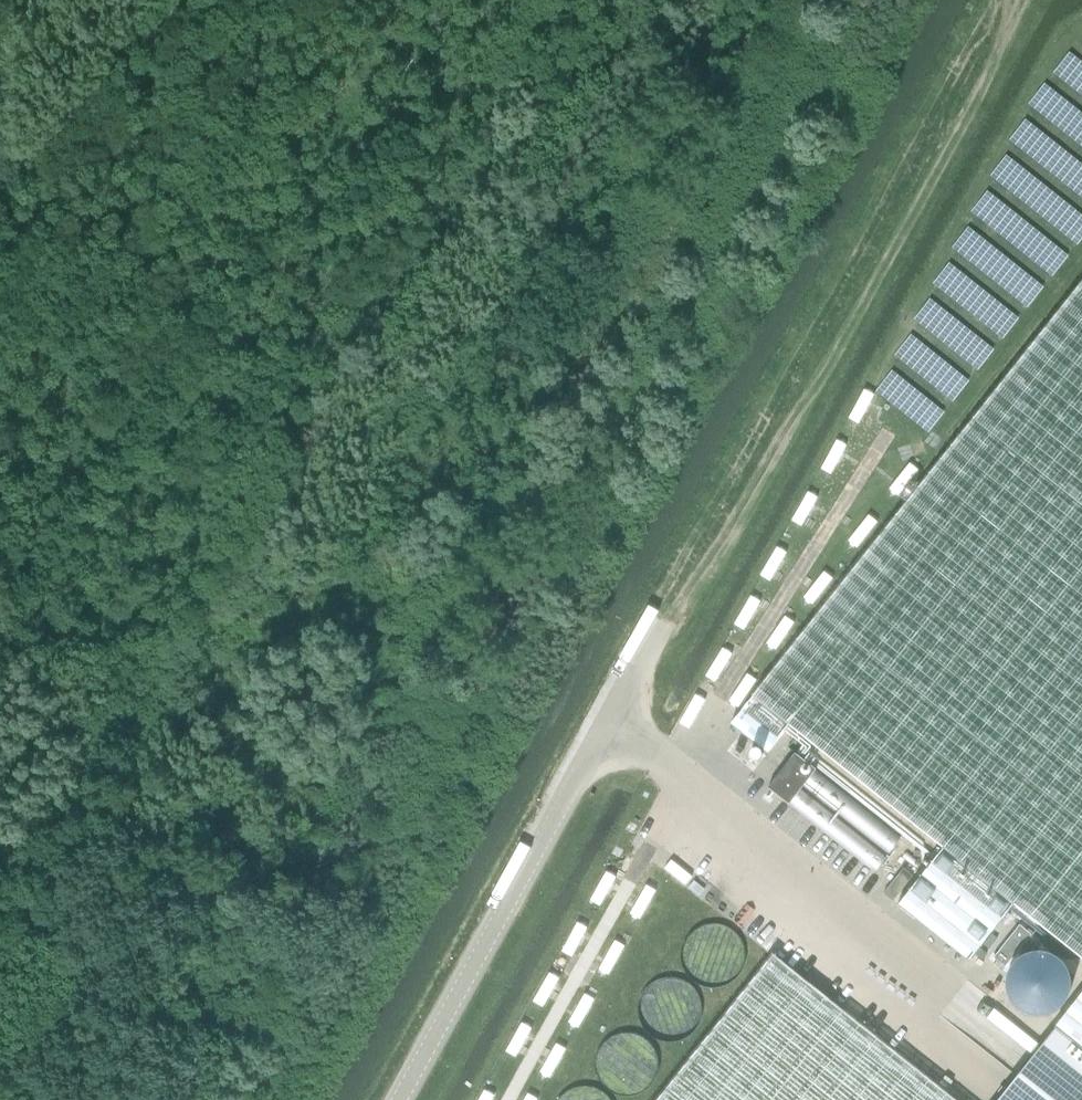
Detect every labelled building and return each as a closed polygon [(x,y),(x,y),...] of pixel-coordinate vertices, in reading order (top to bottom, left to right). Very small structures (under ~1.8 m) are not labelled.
[(755,694),(731,725),(767,754),(789,726),(942,850),(898,905),(969,962),(1014,905),(1081,959),(1081,283),(755,694)] [(816,770),(795,754),(768,789),(789,805),(816,770)] [(913,876),(903,869),(884,894),(893,901),(913,876)] [(1030,935),(1019,926),(993,959),(1004,968),(1030,935)] [(702,940),(705,971),(728,969),(724,937),(702,940)] [(773,955),(658,1099),(955,1099),(773,955)] [(660,1002),(679,996),(675,981),(656,986),(660,1002)] [(1054,1028),(1055,1028),(998,1099),(1081,1099),(1081,993),(1054,1028)]
